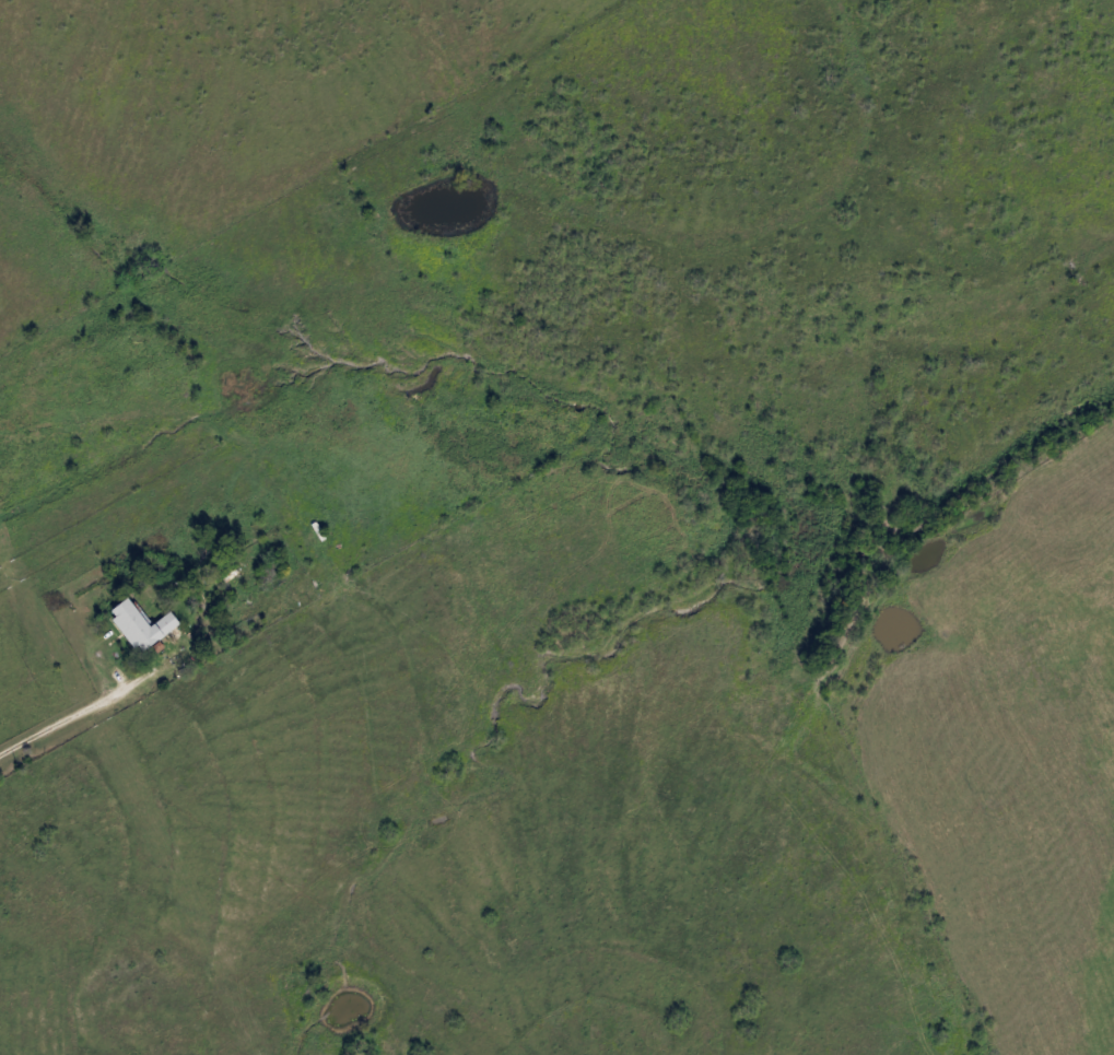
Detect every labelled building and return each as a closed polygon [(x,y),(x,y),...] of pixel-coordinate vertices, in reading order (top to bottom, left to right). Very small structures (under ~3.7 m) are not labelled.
[(177,625),(136,655),(106,612),(126,598),(146,628),(168,612),(177,625)]
